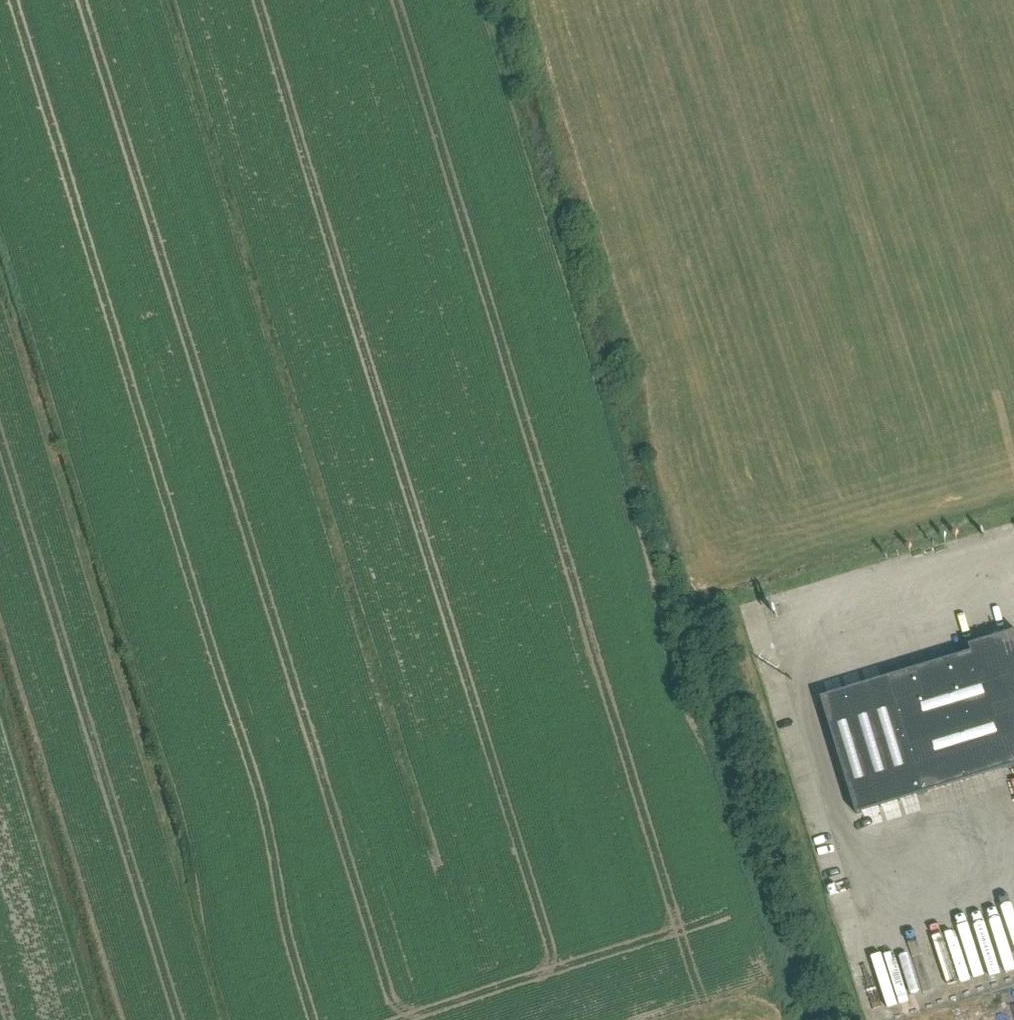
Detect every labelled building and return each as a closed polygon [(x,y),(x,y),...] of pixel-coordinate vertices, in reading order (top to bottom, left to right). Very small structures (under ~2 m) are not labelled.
[(822,698),(857,814),(1013,766),(1013,631),(969,645),(971,652),(822,698)]
